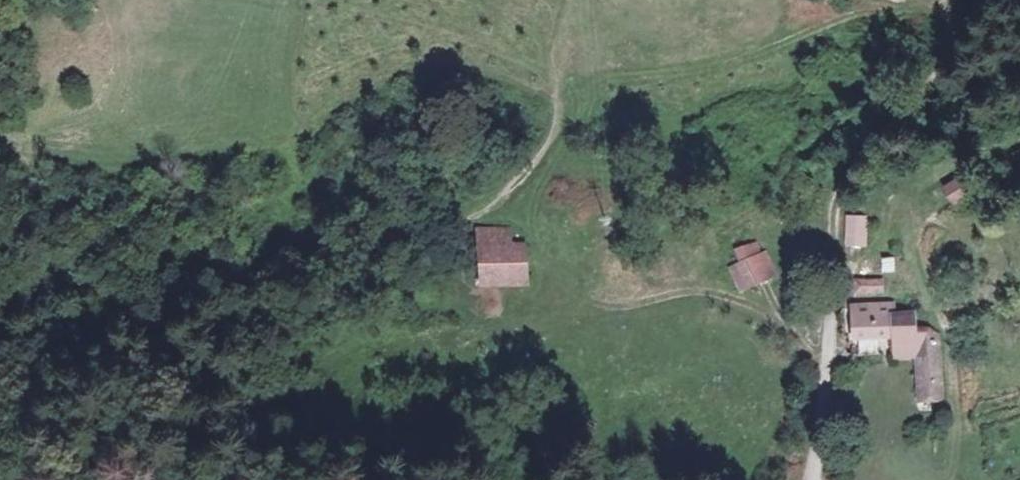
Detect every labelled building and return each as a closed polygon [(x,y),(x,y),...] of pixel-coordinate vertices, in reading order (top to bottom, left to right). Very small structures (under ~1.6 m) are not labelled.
[(960,174),(942,182),(953,203),(970,194),(960,174)] [(846,209),(845,239),(865,239),(865,209),(846,209)] [(767,228),(746,232),(749,246),(738,248),(744,273),(783,265),(777,240),(770,242),(767,228)] [(514,234),(475,235),(474,286),(529,286),(530,256),(514,256),(514,234)] [(897,290),(855,297),(863,345),(902,340),(904,348),(927,344),(932,382),(953,380),(958,379),(949,322),(924,326),(920,300),(900,303),(897,290)]
